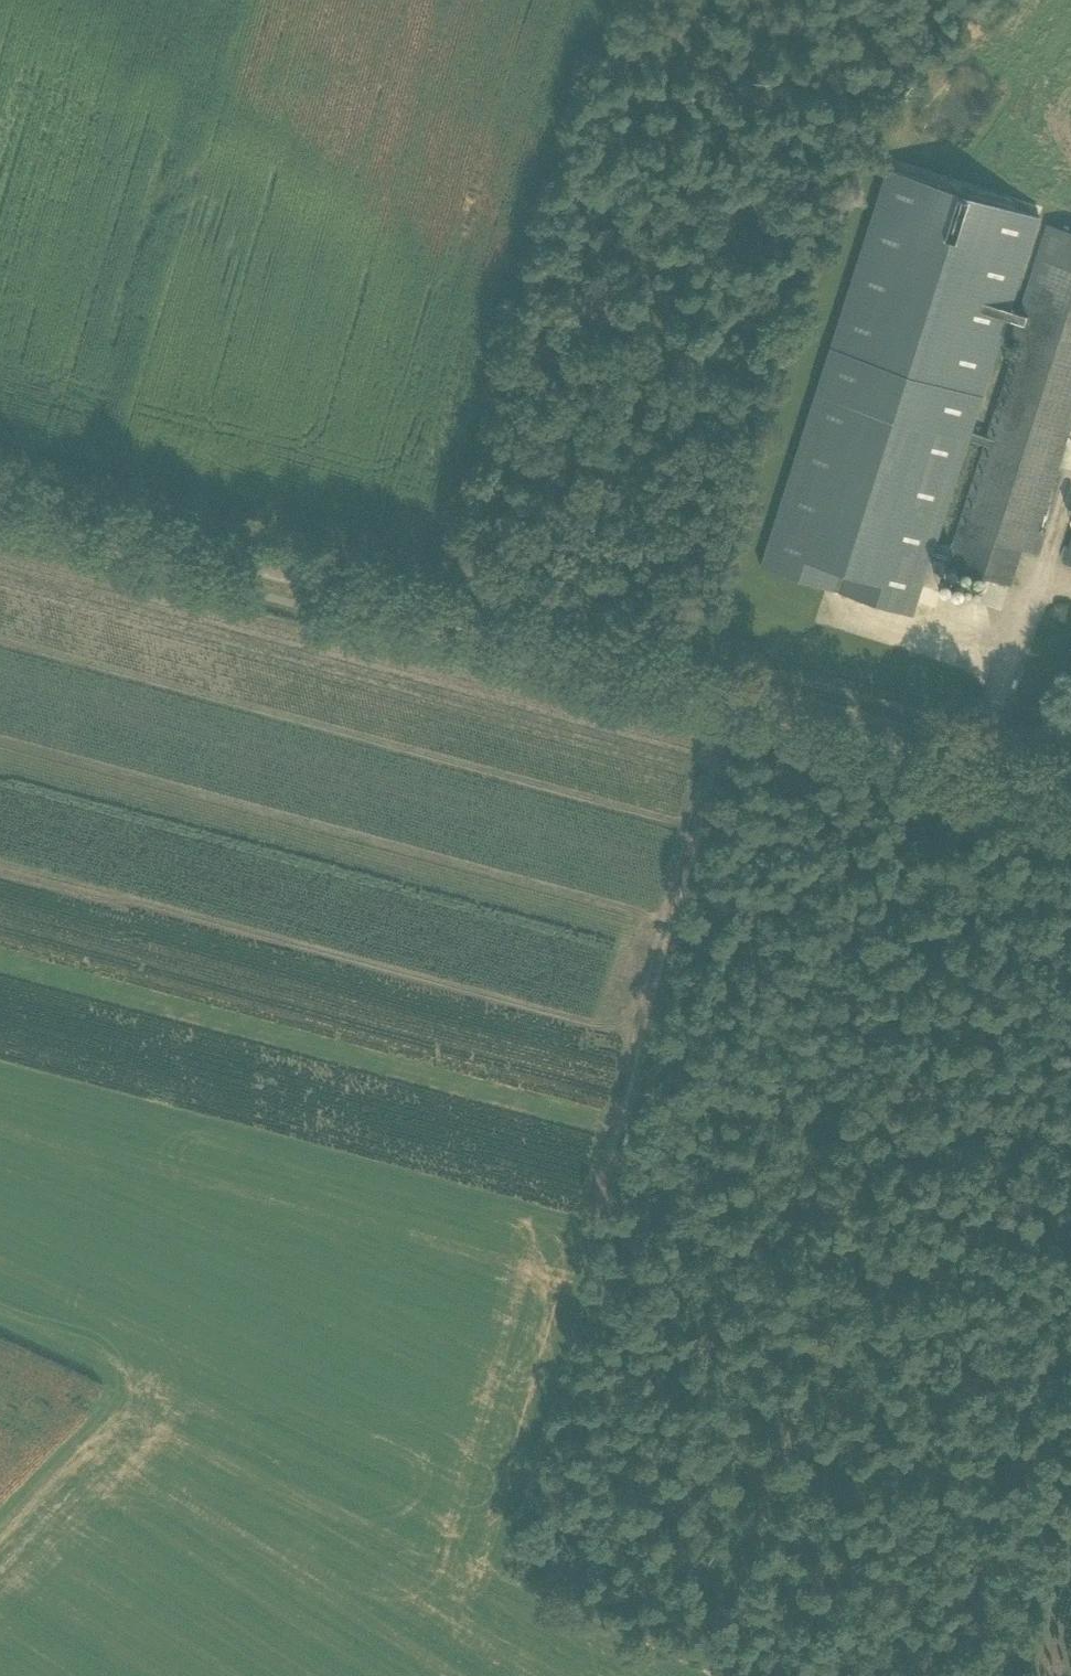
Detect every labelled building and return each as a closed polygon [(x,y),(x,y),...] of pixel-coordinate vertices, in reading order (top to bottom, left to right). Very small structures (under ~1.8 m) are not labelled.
[(971,431),(1039,216),(887,168),(760,566),(912,614),(968,438),(985,443),(987,436),(971,431)] [(1070,425),(1070,230),(1048,222),(1011,337),(1018,339),(987,436),(985,443),(952,545),(939,541),(934,558),(1010,583),(1021,547),(1037,553),(1044,530),(1038,527),(1070,425)]
